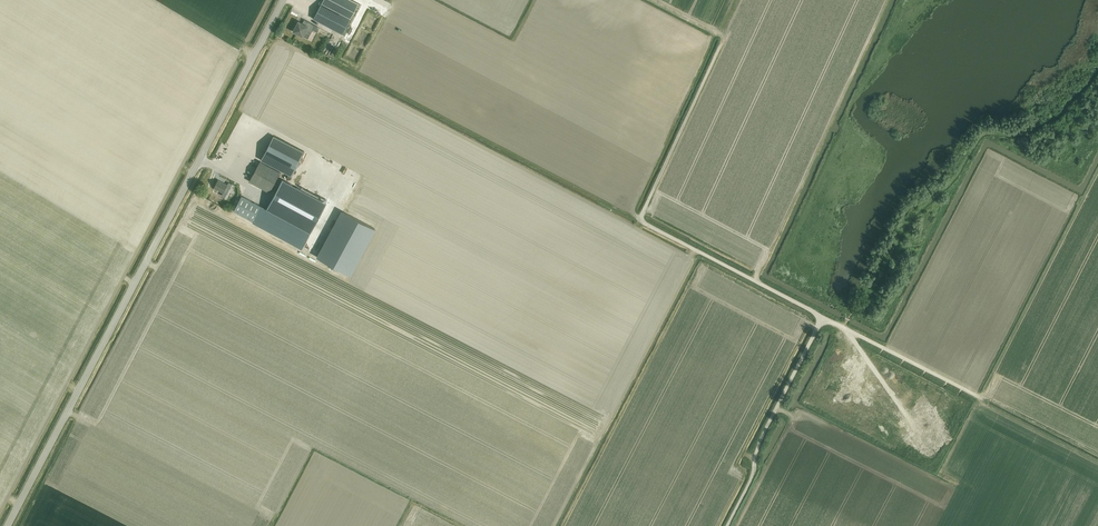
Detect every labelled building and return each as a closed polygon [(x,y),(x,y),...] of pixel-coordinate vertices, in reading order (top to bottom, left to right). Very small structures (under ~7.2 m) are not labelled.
[(316,13),(313,18),(343,34),(351,19),(359,3),(352,0),(323,0),(316,13)] [(308,26),(298,21),(293,31),(303,36),(308,26)] [(261,160),(292,176),(304,152),(273,136),(261,160)] [(250,181),(270,192),(280,172),(260,161),(250,181)] [(236,206),(234,210),(288,239),(302,247),(327,202),(282,179),(266,209),(242,196),(241,195),(238,194),(235,199),(239,201),(236,206)] [(218,180),(214,187),(223,192),(222,195),(226,197),(232,184),(230,183),(229,182),(227,185),(218,180)] [(345,206),(320,255),(352,272),(378,223),(345,206)]
